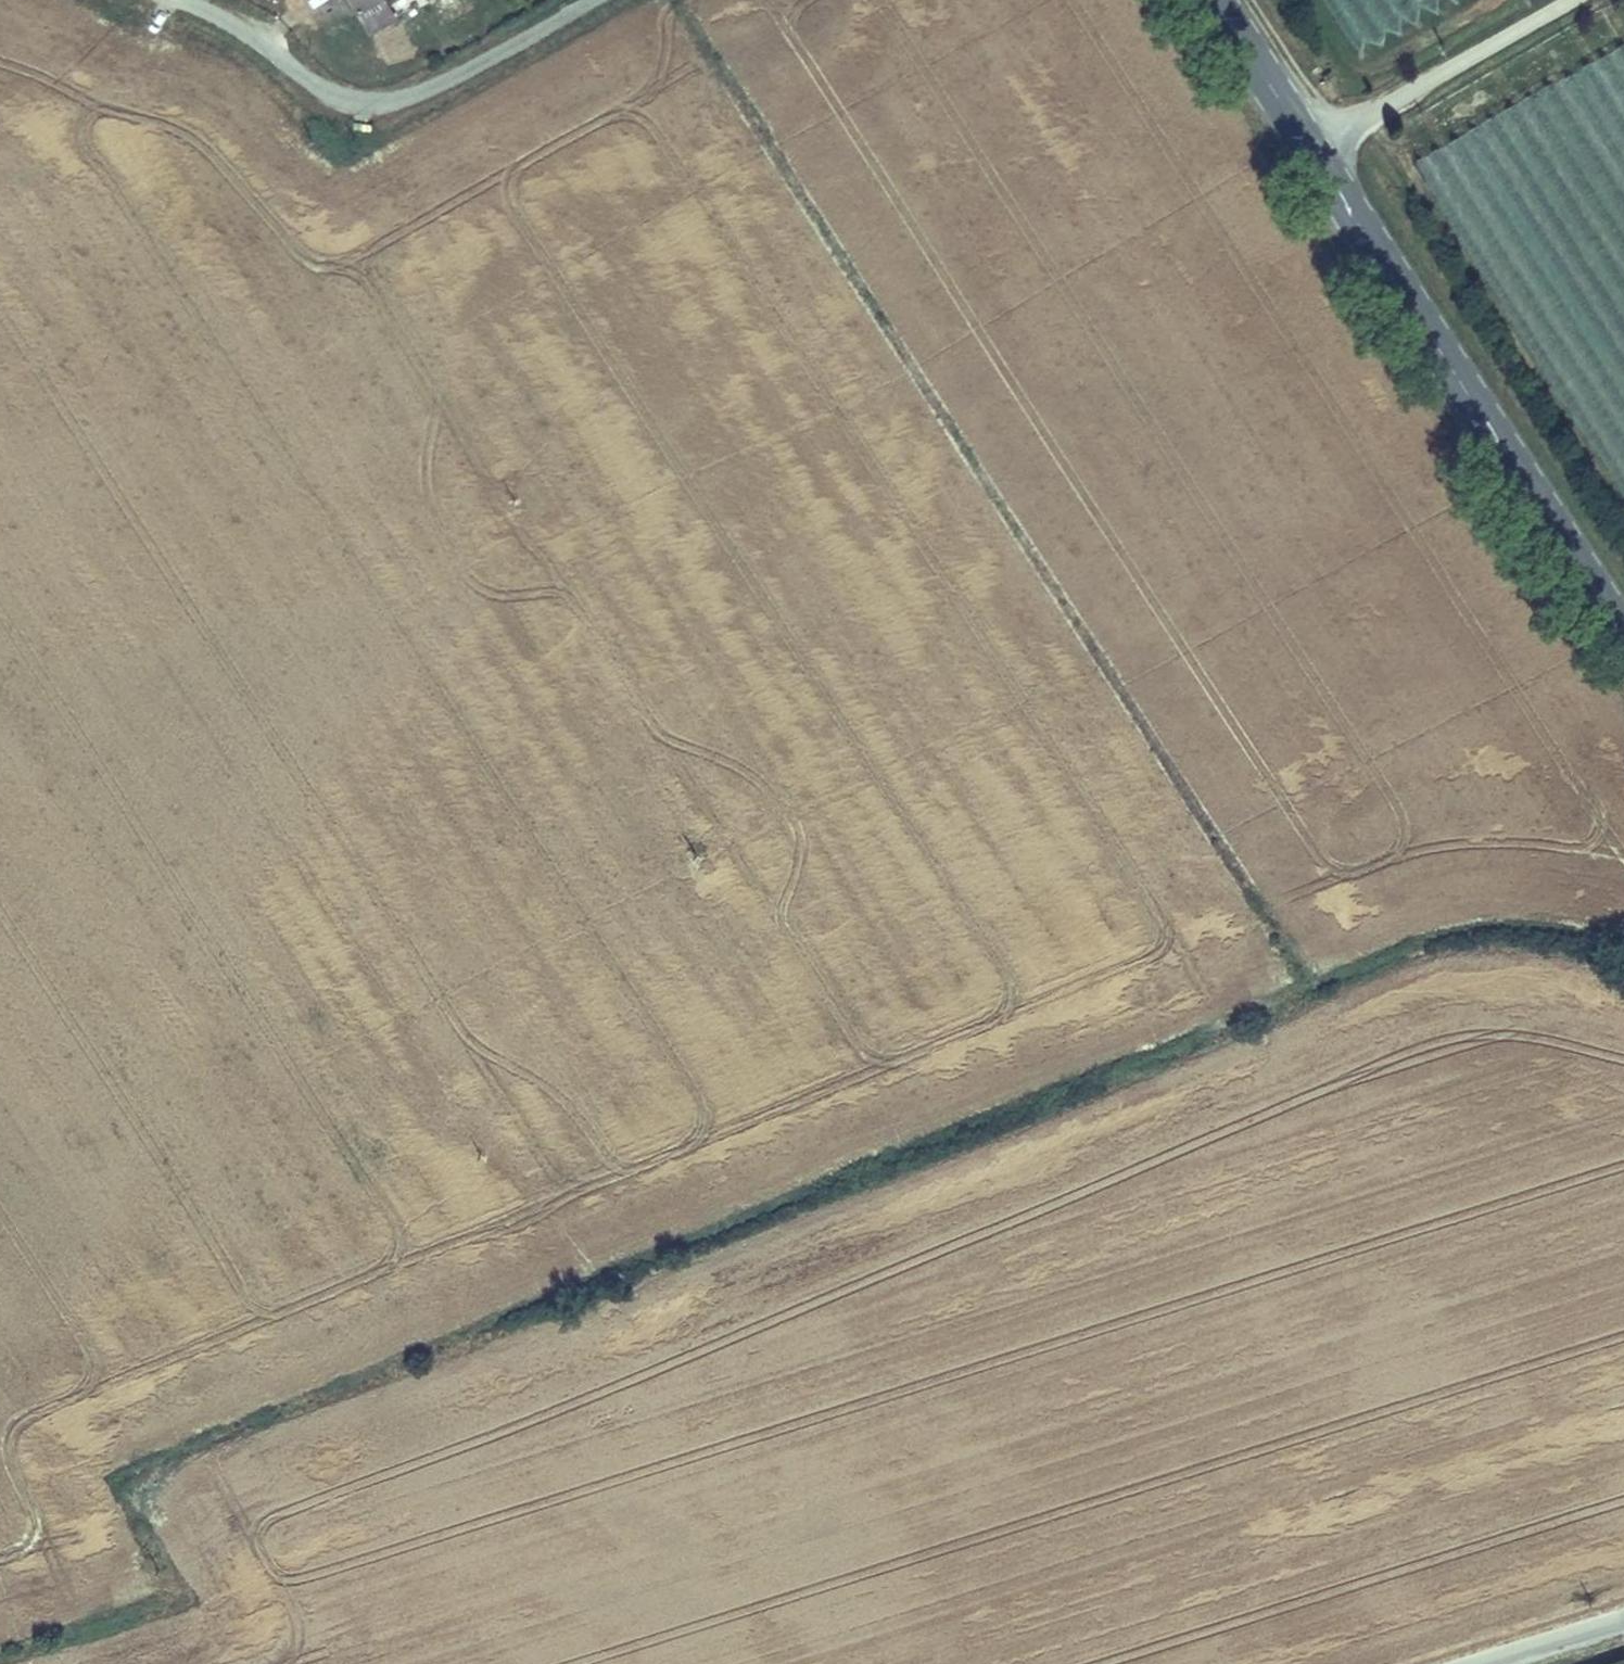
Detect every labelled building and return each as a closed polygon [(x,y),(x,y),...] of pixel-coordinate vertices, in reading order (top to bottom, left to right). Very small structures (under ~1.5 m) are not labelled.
[(369,28),(394,14),(387,2),(390,0),(353,0),(369,28)] [(1361,58),(1367,47),(1384,46),(1383,34),(1399,33),(1403,26),(1416,25),(1422,13),(1442,12),(1435,0),(1348,0),(1352,44),(1361,58)] [(1587,60),(1603,89),(1623,77),(1623,39),(1587,60)]
